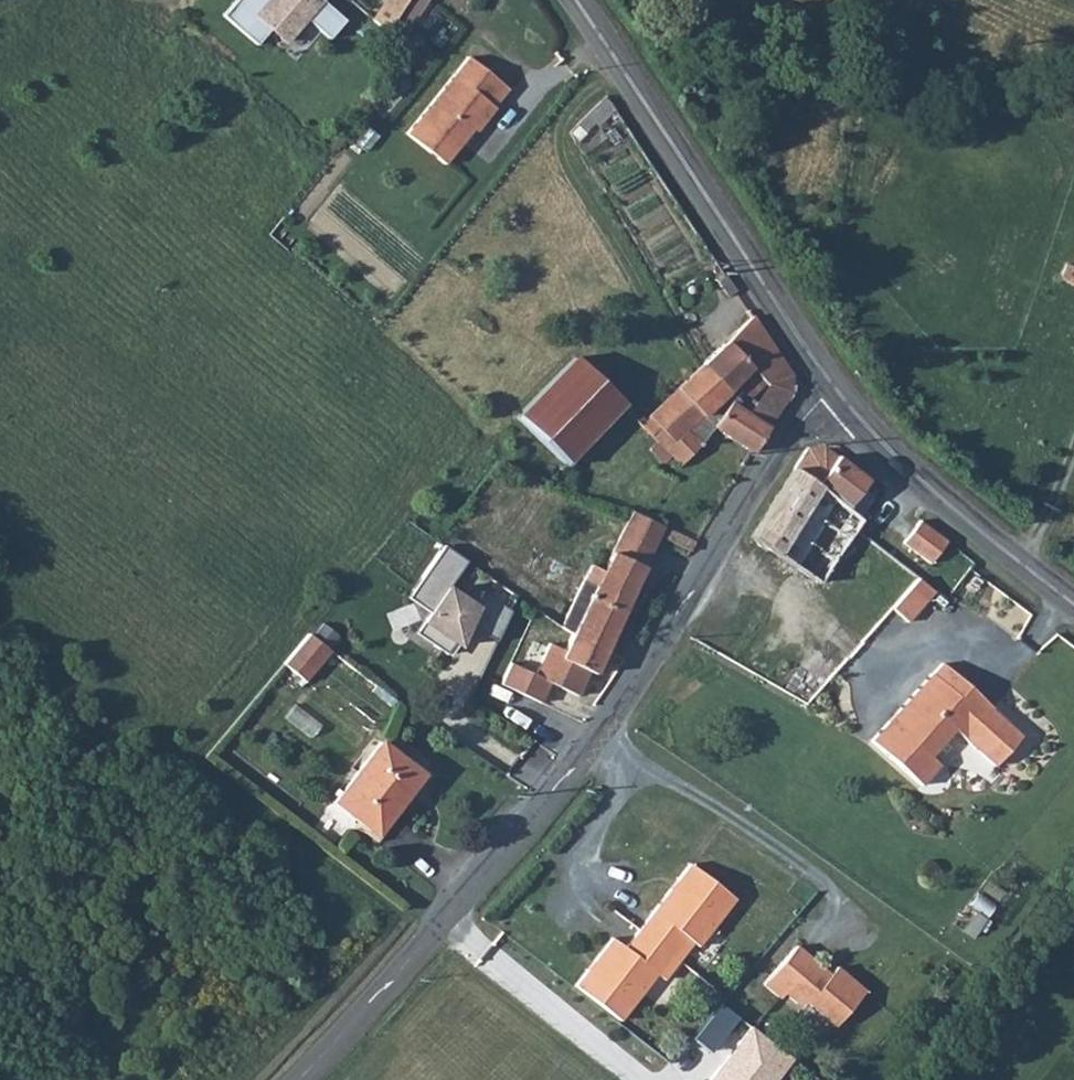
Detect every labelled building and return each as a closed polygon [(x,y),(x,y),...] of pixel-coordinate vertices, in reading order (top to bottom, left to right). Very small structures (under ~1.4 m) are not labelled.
[(223,26),(256,56),(269,41),(283,53),(305,30),(329,51),(345,33),(309,1),(310,0),(246,0),(223,26)] [(375,15),(407,35),(429,0),(384,0),(375,15)] [(484,112),(498,90),(462,64),(407,145),(442,171),(469,135),(475,139),(491,117),(484,112)] [(1071,254),(1058,251),(1049,276),(1063,282),(1059,293),(1073,298),(1073,247),(1071,254)] [(769,388),(766,393),(785,402),(790,394),(791,386),(786,379),(783,367),(749,317),(700,368),(720,391),(727,385),(738,397),(753,377),(769,388)] [(519,423),(564,466),(620,406),(575,363),(519,423)] [(682,468),(718,436),(756,456),(769,431),(749,420),(737,414),(746,406),(738,397),(727,385),(720,391),(700,368),(643,428),(640,431),(682,468)] [(766,393),(749,420),(769,431),(785,402),(766,393)] [(797,467),(791,482),(850,512),(860,496),(870,481),(857,473),(819,450),(807,457),(797,467)] [(867,521),(850,512),(791,482),(755,546),(829,587),(860,536),(867,521)] [(589,588),(579,611),(591,617),(581,639),(622,663),(674,548),(679,535),(634,516),(601,593),(589,588)] [(929,519),(912,541),(940,559),(943,556),(951,546),(958,537),(929,519)] [(699,558),(706,546),(679,535),(674,548),(699,558)] [(509,614),(483,596),(475,610),(447,590),(464,563),(443,549),(408,602),(414,605),(388,616),(393,632),(425,621),(417,636),(445,654),(452,646),(456,649),(471,629),(495,644),(509,614)] [(935,596),(918,580),(890,611),(908,626),(935,596)] [(581,639),(591,617),(579,611),(569,633),(581,639)] [(317,633),(290,663),(316,686),(341,656),(317,633)] [(622,663),(581,639),(571,658),(566,668),(606,686),(610,688),(622,663)] [(564,693),(596,708),(606,686),(566,668),(571,658),(563,656),(550,684),(524,673),(514,694),(555,713),(564,693)] [(937,673),(880,744),(933,787),(951,765),(943,758),(966,730),(1005,761),(1030,730),(999,705),(1000,704),(948,662),(938,673),(937,673)] [(530,789),(556,754),(535,738),(509,773),(530,789)] [(426,779),(383,746),(335,807),(378,840),(426,779)] [(588,995),(634,1029),(669,981),(677,987),(704,949),(710,953),(745,904),(700,871),(637,956),(624,946),(588,995)] [(809,948),(777,988),(794,1001),(798,996),(810,1006),(820,1005),(849,1028),(878,992),(849,969),(843,977),(809,948)] [(794,1060),(721,1003),(693,1038),(723,1062),(709,1079),(777,1079),(794,1060)]
